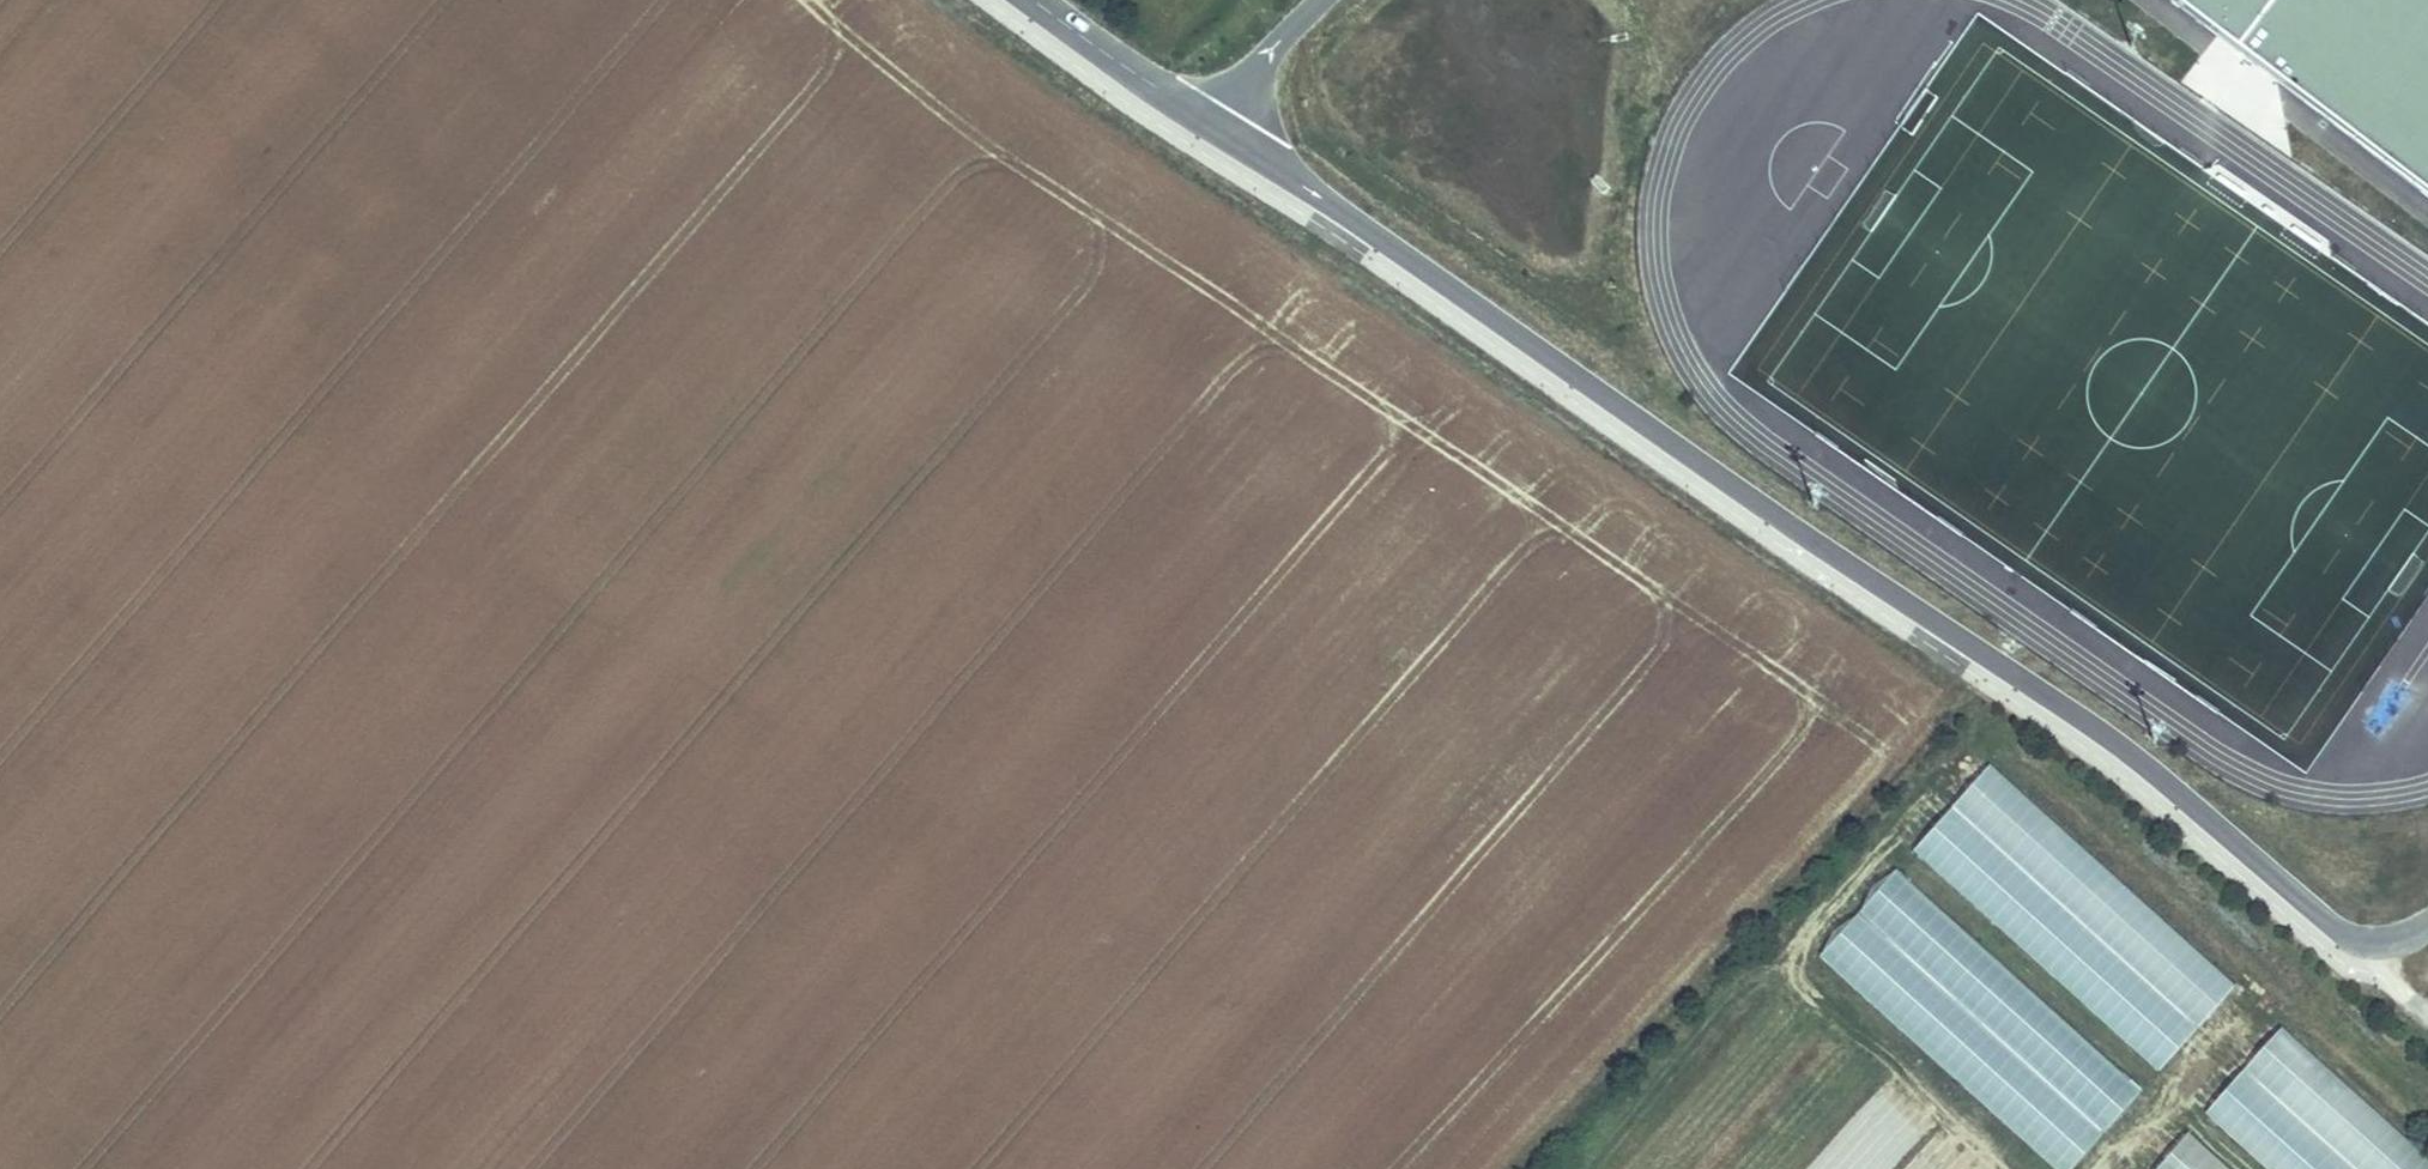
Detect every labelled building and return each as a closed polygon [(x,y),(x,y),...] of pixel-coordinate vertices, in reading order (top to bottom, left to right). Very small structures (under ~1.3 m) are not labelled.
[(2241,52),(2427,196),(2427,0),(2171,0),(2241,52)] [(2160,1073),(2238,985),(1988,765),(1911,853),(2160,1073)] [(1816,961),(2056,1168),(2076,1168),(2146,1089),(1894,872),(1816,961)] [(2201,1118),(2261,1168),(2427,1168),(2427,1159),(2277,1030),(2201,1118)] [(2157,1168),(2224,1168),(2186,1136),(2157,1168)]
